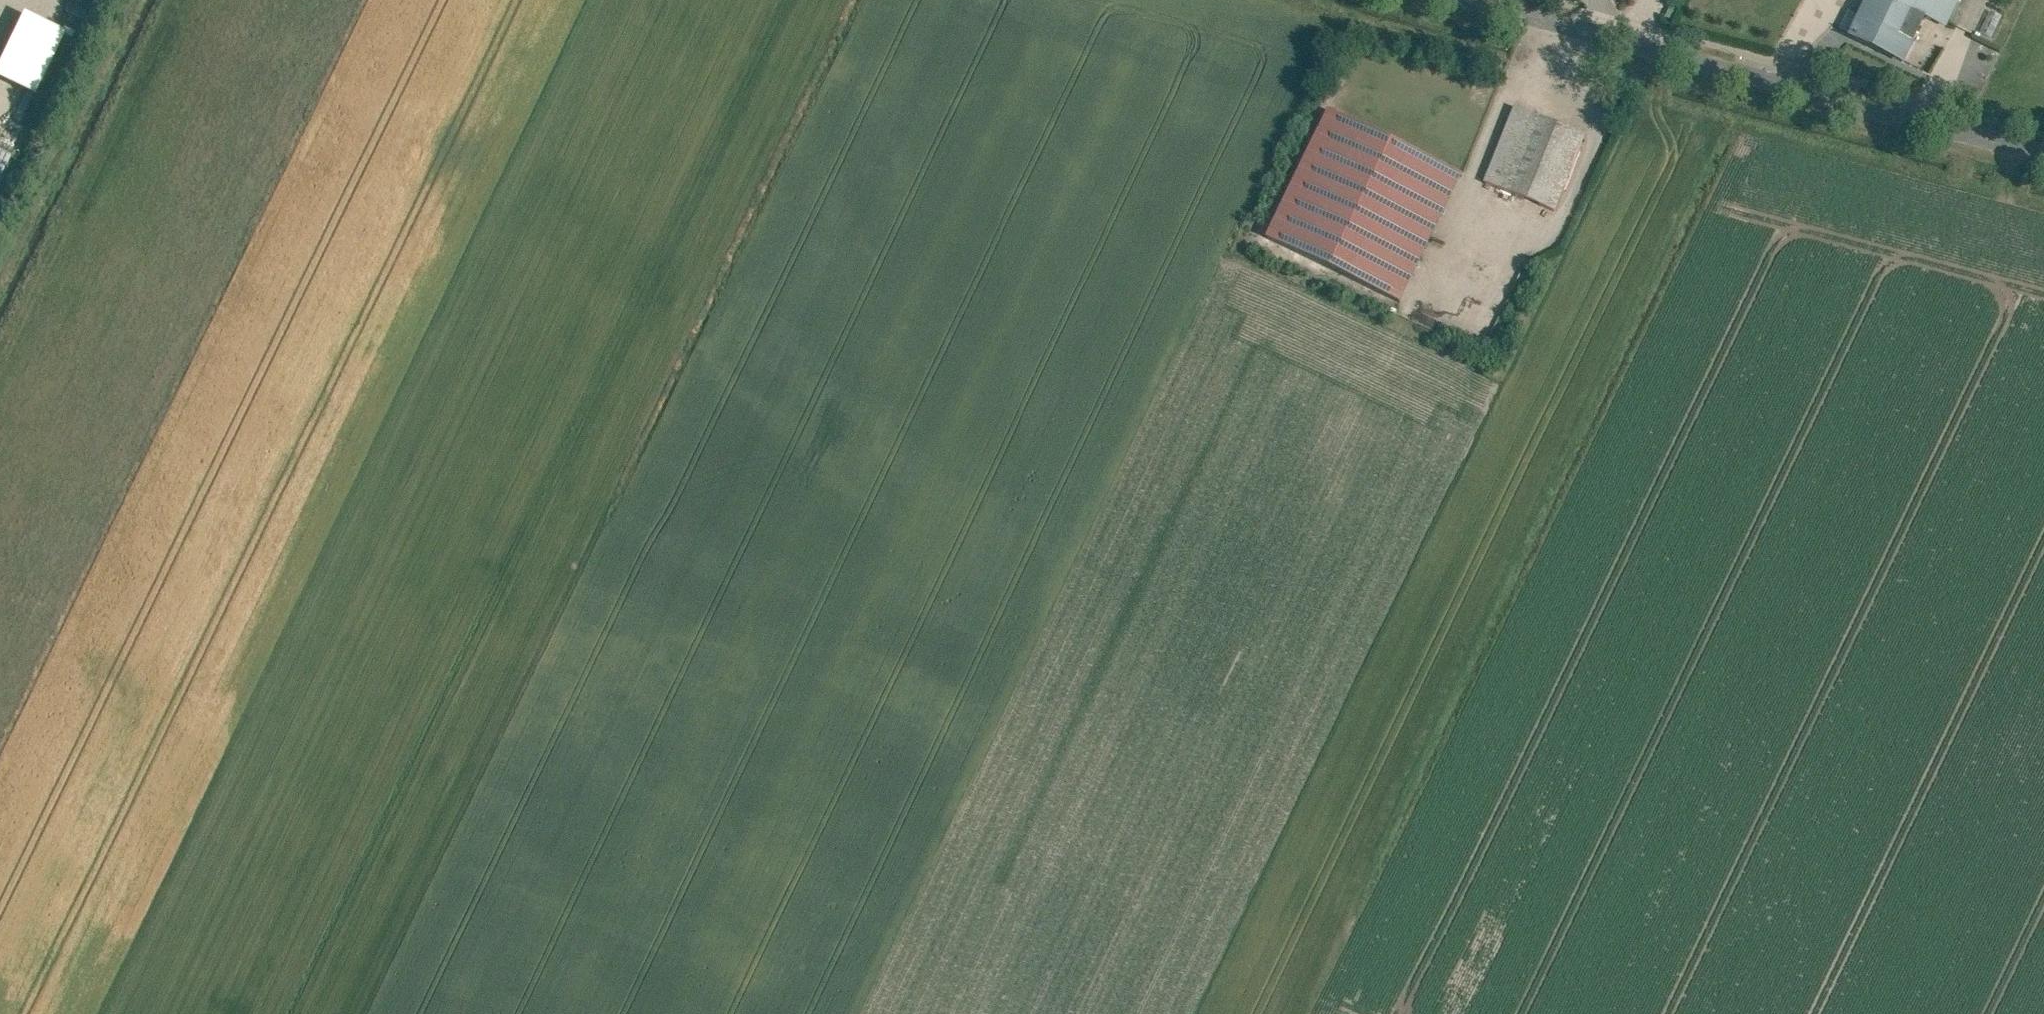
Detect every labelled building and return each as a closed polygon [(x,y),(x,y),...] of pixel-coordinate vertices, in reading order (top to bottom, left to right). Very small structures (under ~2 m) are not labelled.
[(1902,62),(1912,41),(1897,34),(1909,7),(1894,0),(1866,0),(1848,38),(1902,62)] [(1948,25),(1959,0),(1894,0),(1909,7),(1948,25)] [(0,36),(0,84),(30,96),(40,72),(41,72),(58,30),(27,17),(27,19),(10,12),(0,36)] [(1585,135),(1515,108),(1486,183),(1556,210),(1585,135)] [(1461,176),(1327,111),(1265,238),(1400,303),(1461,176)]
